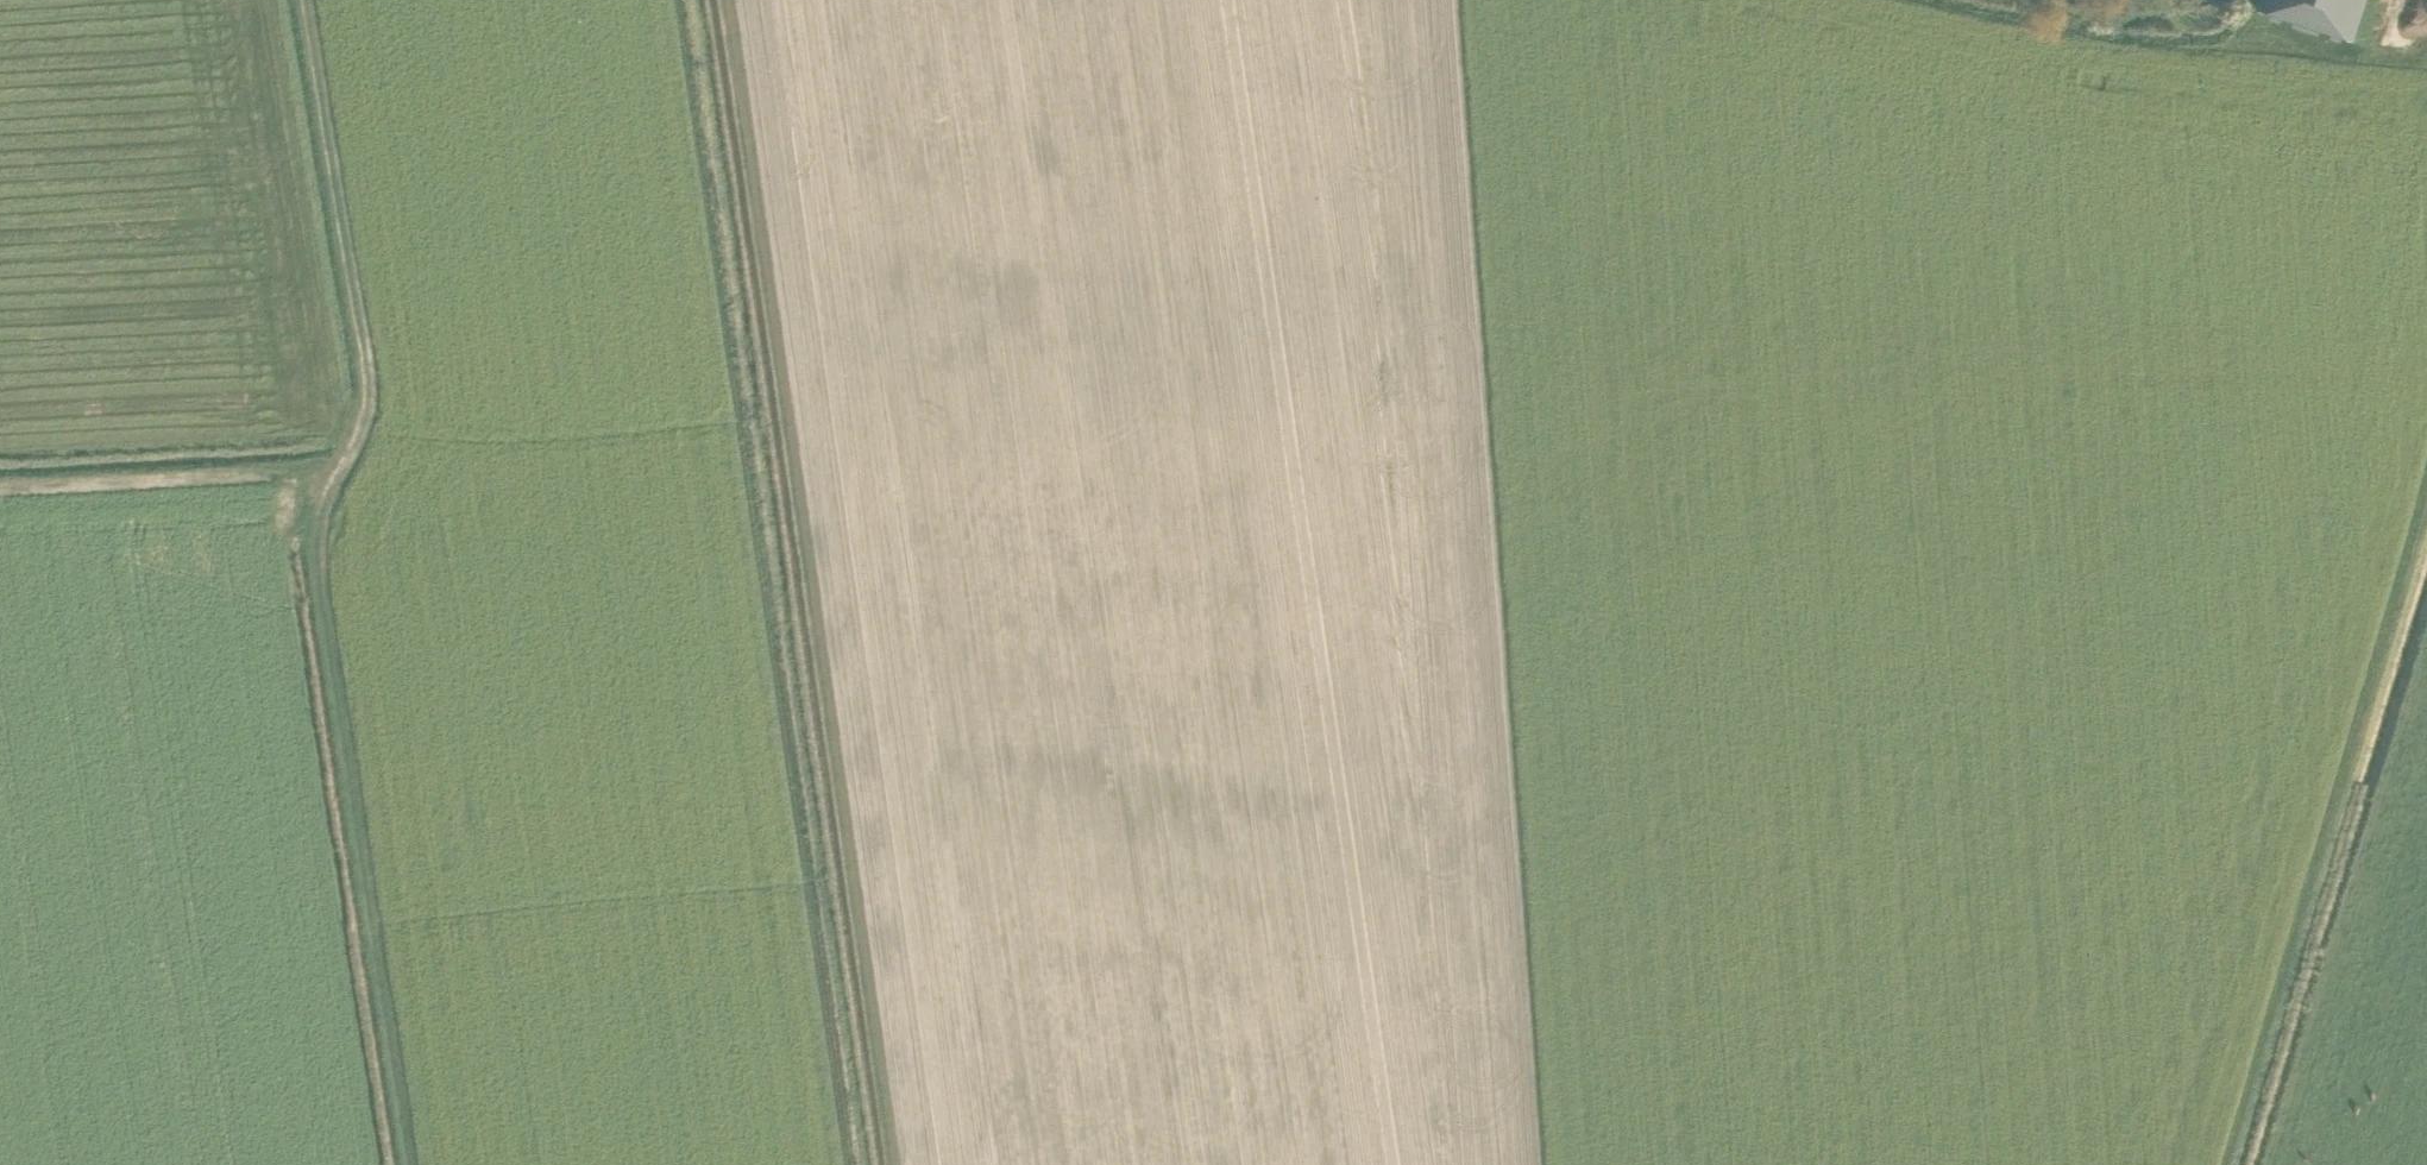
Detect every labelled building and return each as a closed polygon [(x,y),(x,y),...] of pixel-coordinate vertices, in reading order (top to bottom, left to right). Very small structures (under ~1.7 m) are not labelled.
[(2365,2),(2366,0),(2264,0),(2260,10),(2353,40),(2365,2)]
